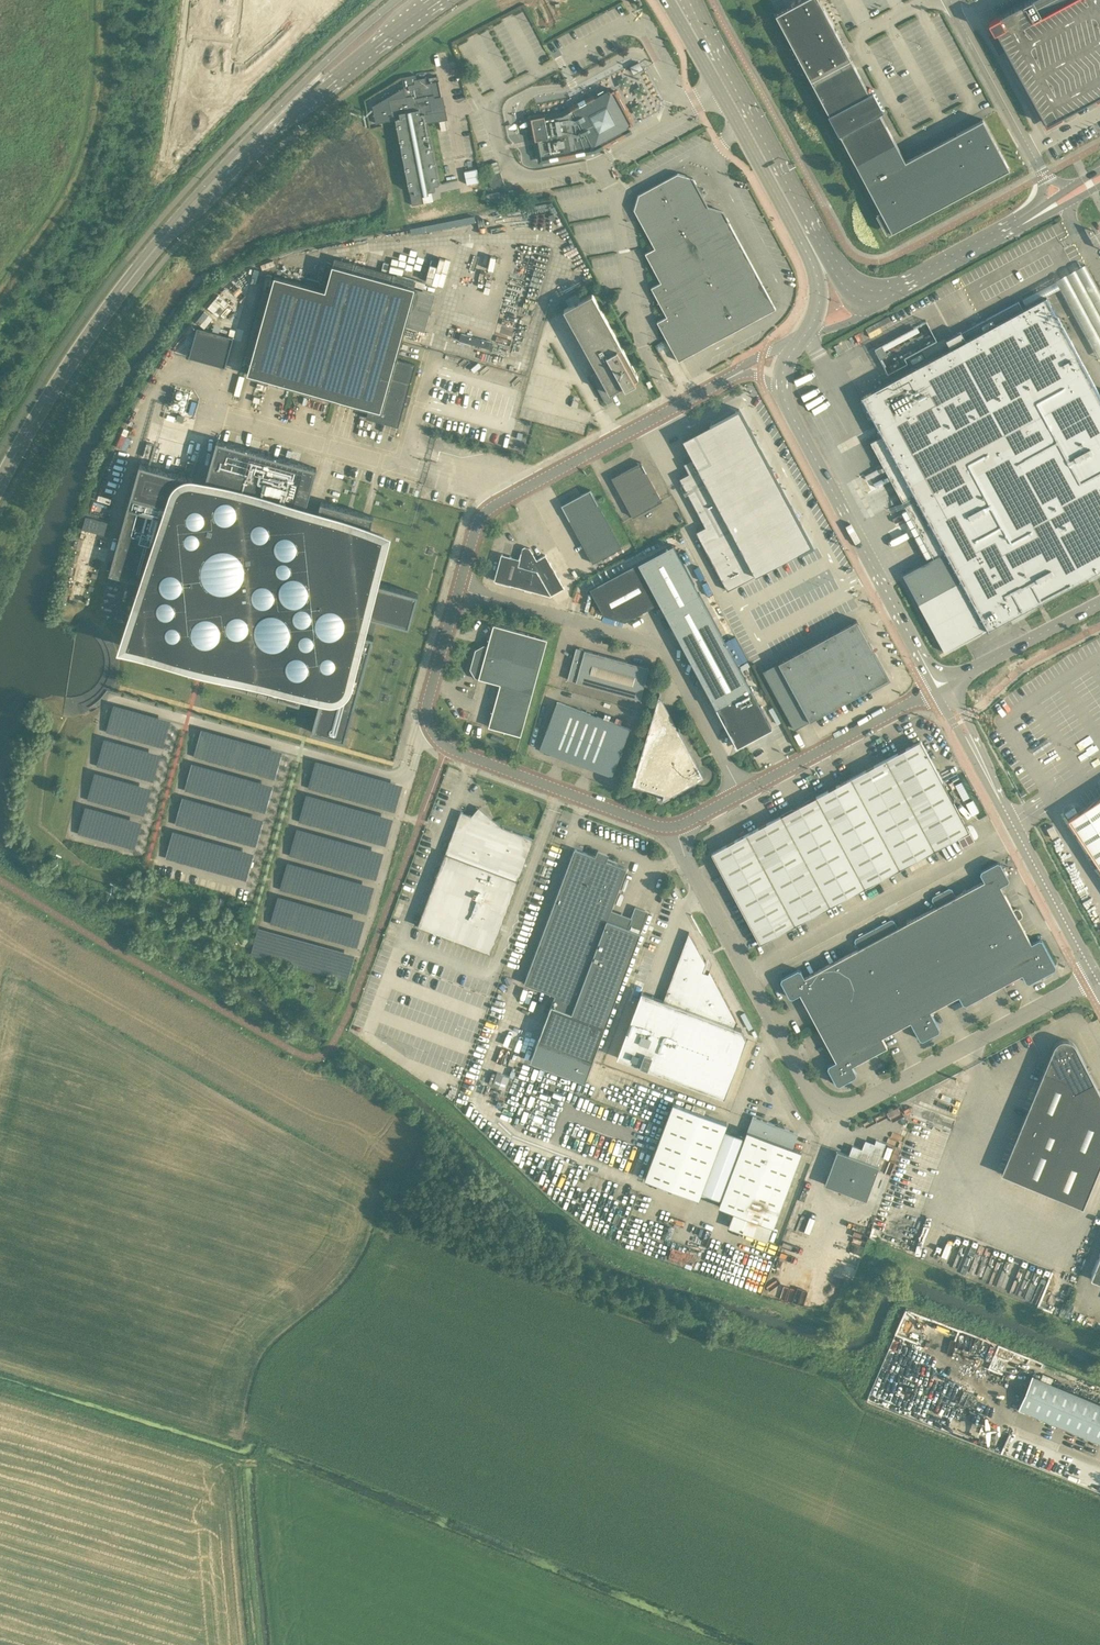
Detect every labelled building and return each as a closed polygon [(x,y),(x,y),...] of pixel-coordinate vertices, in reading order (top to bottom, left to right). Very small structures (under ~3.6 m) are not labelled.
[(775,16),(812,84),(851,155),(892,231),(1009,168),(982,119),(905,161),(877,110),(849,57),(832,26),(819,0),(804,0),(778,15),(775,16)] [(988,22),(989,22),(989,23),(991,22),(1029,92),(1027,93),(1028,94),(1029,93),(1046,124),(1060,117),(1062,120),(1063,119),(1061,116),(1094,98),(1096,101),(1097,101),(1094,95),(1099,92),(1099,0),(1028,0),(998,16),(989,21),(988,22)] [(290,23),(287,19),(281,25),(284,28),(290,23)] [(634,73),(643,68),(639,62),(631,66),(634,73)] [(402,77),(404,86),(372,105),(376,122),(395,119),(412,205),(422,203),(420,193),(422,192),(423,197),(429,196),(428,191),(435,190),(434,185),(439,184),(427,122),(436,120),(447,118),(439,80),(438,80),(437,76),(429,77),(430,82),(427,82),(425,76),(416,78),(415,75),(402,77)] [(536,144),(539,159),(550,157),(550,159),(557,157),(557,155),(576,152),(576,154),(584,152),(583,150),(588,149),(595,145),(596,144),(627,127),(627,128),(632,125),(622,108),(613,91),(609,93),(609,94),(588,106),(585,101),(581,103),(568,111),(569,114),(545,119),(544,116),(541,116),(531,118),(535,140),(538,139),(539,143),(536,144)] [(485,165),(489,175),(500,171),(497,161),(485,165)] [(500,171),(489,175),(487,176),(491,188),(504,184),(500,171)] [(678,361),(776,308),(723,211),(716,209),(708,206),(703,198),(706,189),(698,187),(692,177),(678,173),(638,194),(636,201),(633,209),(639,219),(654,248),(645,253),(660,282),(651,287),(666,316),(657,321),(664,335),(665,337),(666,339),(678,361)] [(415,364),(395,358),(414,287),(332,264),(325,290),(275,276),(270,291),(264,289),(244,361),(250,363),(248,373),(369,407),(366,417),(398,426),(415,364)] [(1085,265),(1071,272),(1066,275),(1054,281),(1097,359),(1099,358),(1099,292),(1085,265)] [(283,277),(321,288),(323,282),(285,271),(283,277)] [(586,297),(564,309),(599,372),(591,376),(602,397),(610,392),(610,393),(624,385),(626,388),(637,382),(635,379),(639,377),(593,294),(586,297)] [(861,396),(876,424),(882,435),(874,440),(870,442),(905,507),(912,518),(912,519),(914,523),(923,539),(933,558),(902,574),(923,613),(945,652),(980,633),(987,629),(1009,617),(1021,611),(1036,603),(1041,600),(1089,574),(1094,572),(1099,568),(1099,395),(1047,296),(1028,306),(1023,298),(981,320),(961,331),(946,339),(951,348),(861,396)] [(211,322),(213,315),(205,313),(203,320),(211,322)] [(223,365),(231,335),(196,326),(188,356),(223,365)] [(491,349),(492,341),(461,333),(459,340),(491,349)] [(884,349),(881,344),(875,348),(880,357),(887,353),(884,349)] [(689,473),(679,478),(705,526),(696,531),(727,590),(798,552),(799,554),(801,553),(800,552),(812,545),(801,525),(802,525),(792,506),(791,506),(781,486),(771,467),(770,467),(760,448),(761,447),(750,428),(739,408),(711,423),(711,422),(709,422),(710,424),(693,433),(683,439),(693,458),(684,463),(689,473)] [(204,486),(192,482),(193,477),(140,463),(122,525),(109,574),(137,582),(154,586),(142,630),(140,637),(194,652),(203,655),(205,655),(212,657),(214,658),(217,659),(227,661),(221,682),(299,703),(304,686),(309,687),(314,689),(315,689),(322,691),(311,731),(344,741),(373,636),(357,632),(362,614),(409,627),(418,594),(371,581),(383,536),(369,532),(373,516),(370,515),(321,501),(316,517),(304,513),(317,468),(217,440),(204,486)] [(633,517),(662,501),(641,462),(611,478),(633,517)] [(592,563),(621,547),(590,489),(580,494),(561,505),(592,563)] [(87,516),(86,516),(83,529),(92,531),(108,535),(111,522),(95,518),(94,518),(87,516)] [(625,621),(641,612),(659,602),(664,611),(684,649),(737,747),(745,742),(757,736),(770,729),(772,728),(673,544),(590,589),(603,614),(625,621)] [(542,579),(538,571),(533,563),(537,560),(530,548),(527,547),(522,550),(519,559),(501,554),(494,580),(551,596),(547,587),(542,579)] [(538,571),(551,564),(546,555),(537,560),(533,563),(538,571)] [(555,572),(551,564),(538,571),(542,579),(555,572)] [(555,572),(542,579),(547,587),(560,580),(555,572)] [(565,588),(560,580),(547,587),(551,596),(565,588)] [(778,662),(763,670),(795,728),(810,720),(869,688),(888,677),(865,635),(856,619),(778,662)] [(532,693),(547,639),(493,624),(488,646),(483,645),(475,649),(470,669),(475,677),(479,678),(489,681),(500,684),(488,726),(520,735),(532,693)] [(640,699),(649,667),(576,647),(568,679),(640,699)] [(700,769),(683,737),(659,693),(632,784),(663,794),(662,799),(697,780),(700,769)] [(612,776),(626,737),(630,728),(558,701),(540,748),(612,776)] [(760,943),(969,831),(943,781),(920,740),(911,746),(894,755),(884,760),(875,765),(860,773),(851,778),(841,783),(826,791),(816,797),(806,802),(790,810),(781,815),(772,820),(756,829),(747,834),(738,839),(722,847),(711,853),(760,943)] [(1069,818),(1099,866),(1099,798),(1087,806),(1081,810),(1069,818)] [(533,839),(528,837),(461,811),(418,925),(490,953),(533,839)] [(1053,825),(1047,828),(1052,838),(1058,835),(1053,825)] [(185,832),(254,850),(255,846),(186,828),(185,832)] [(164,858),(246,878),(253,850),(171,830),(164,858)] [(627,868),(574,848),(524,983),(555,994),(530,1060),(585,1081),(643,924),(630,919),(627,926),(608,919),(627,868)] [(966,1004),(1022,974),(1026,981),(1029,982),(1055,968),(1056,965),(1042,939),(1039,939),(1031,943),(1018,919),(1022,917),(1022,914),(1019,908),(1016,908),(1013,909),(1000,885),(1008,881),(1009,878),(1000,862),(997,861),(981,870),(980,873),(984,881),(956,896),(952,888),(949,887),(932,896),(931,899),(936,907),(898,927),(894,920),(891,919),(855,938),(854,941),(858,949),(805,978),(801,970),(798,969),(781,978),(780,981),(789,997),(792,998),(800,994),(836,1061),(828,1065),(827,1068),(836,1084),(839,1085),(855,1076),(856,1073),(852,1065),(887,1046),(882,1037),(910,1021),(920,1039),(923,1040),(939,1031),(940,1028),(930,1011),(959,995),(963,1003),(966,1004)] [(706,963),(689,932),(689,931),(667,990),(678,994),(675,1004),(642,991),(617,1057),(724,1097),(747,1038),(741,1029),(735,1026),(737,1022),(738,1023),(710,969),(709,969),(708,973),(703,971),(706,963)] [(620,1018),(606,1055),(613,1058),(628,1021),(620,1018)] [(1083,1207),(1099,1165),(1099,1093),(1075,1045),(1074,1044),(1072,1042),(1071,1041),(1069,1040),(1067,1040),(1065,1039),(1063,1040),(1061,1040),(1059,1041),(1057,1042),(1056,1044),(1054,1045),(1054,1047),(1044,1070),(1001,1173),(1083,1207)] [(503,1088),(508,1075),(496,1070),(491,1083),(503,1088)] [(645,1179),(698,1199),(701,1191),(721,1137),(726,1123),(673,1103),(664,1127),(645,1179)] [(728,1227),(767,1241),(801,1150),(792,1147),(798,1133),(752,1116),(741,1145),(721,1137),(701,1191),(721,1199),(719,1206),(733,1212),(728,1227)] [(866,1200),(879,1166),(877,1165),(886,1143),(876,1139),(874,1145),(864,1142),(862,1149),(852,1145),(849,1155),(837,1150),(825,1184),(866,1200)] [(1091,1278),(1099,1282),(1099,1256),(1091,1278)] [(1013,1358),(1007,1356),(999,1352),(987,1381),(1003,1387),(1014,1359),(1013,1358)] [(1099,1441),(1099,1403),(1032,1375),(1018,1408),(1099,1441)] [(970,1433),(982,1402),(970,1398),(958,1428),(970,1433)]
